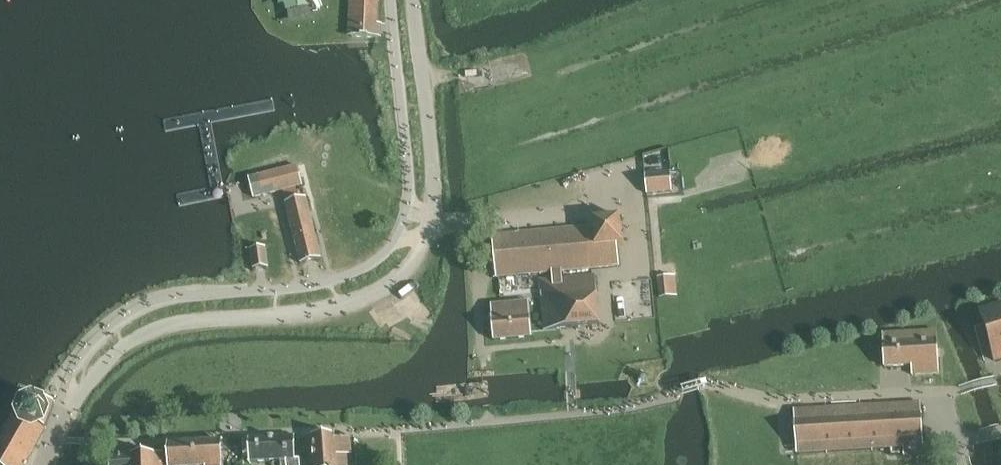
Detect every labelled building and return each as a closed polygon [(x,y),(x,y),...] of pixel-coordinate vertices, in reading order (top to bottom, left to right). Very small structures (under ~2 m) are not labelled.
[(274,17),(283,12),(289,22),(319,7),(316,0),(268,0),(274,17)] [(352,40),(377,38),(378,0),(354,0),(352,40)] [(258,176),(263,195),(302,185),(297,166),(258,176)] [(646,175),(645,175),(647,193),(672,191),(670,172),(646,175)] [(286,203),(301,263),(321,258),(306,198),(286,203)] [(562,271),(591,269),(619,266),(617,245),(623,245),(620,218),(593,220),(593,226),(590,226),(493,235),(496,270),(496,277),(552,272),(562,271)] [(250,250),(253,269),(268,267),(265,248),(250,250)] [(562,271),(552,272),(553,279),(540,281),(545,330),(599,326),(595,276),(562,279),(562,271)] [(658,277),(660,298),(678,296),(676,276),(658,277)] [(491,305),(494,341),(532,337),(528,302),(491,305)] [(994,362),(1000,360),(1000,306),(979,313),(994,362)] [(936,331),(882,334),(884,367),(912,366),(912,375),(939,373),(936,331)] [(14,412),(0,437),(0,464),(24,464),(43,433),(46,428),(55,404),(23,391),(14,412)] [(797,453),(886,448),(904,447),(904,454),(923,453),(921,403),(794,411),(797,453)] [(335,435),(314,436),(315,464),(347,464),(347,455),(351,455),(351,439),(335,439),(335,435)] [(249,439),(250,462),(286,461),(287,464),(301,464),(300,460),(295,460),(294,438),(249,439)] [(168,444),(169,464),(222,464),(221,441),(168,444)] [(163,454),(131,456),(109,457),(110,464),(163,464),(163,454)]
